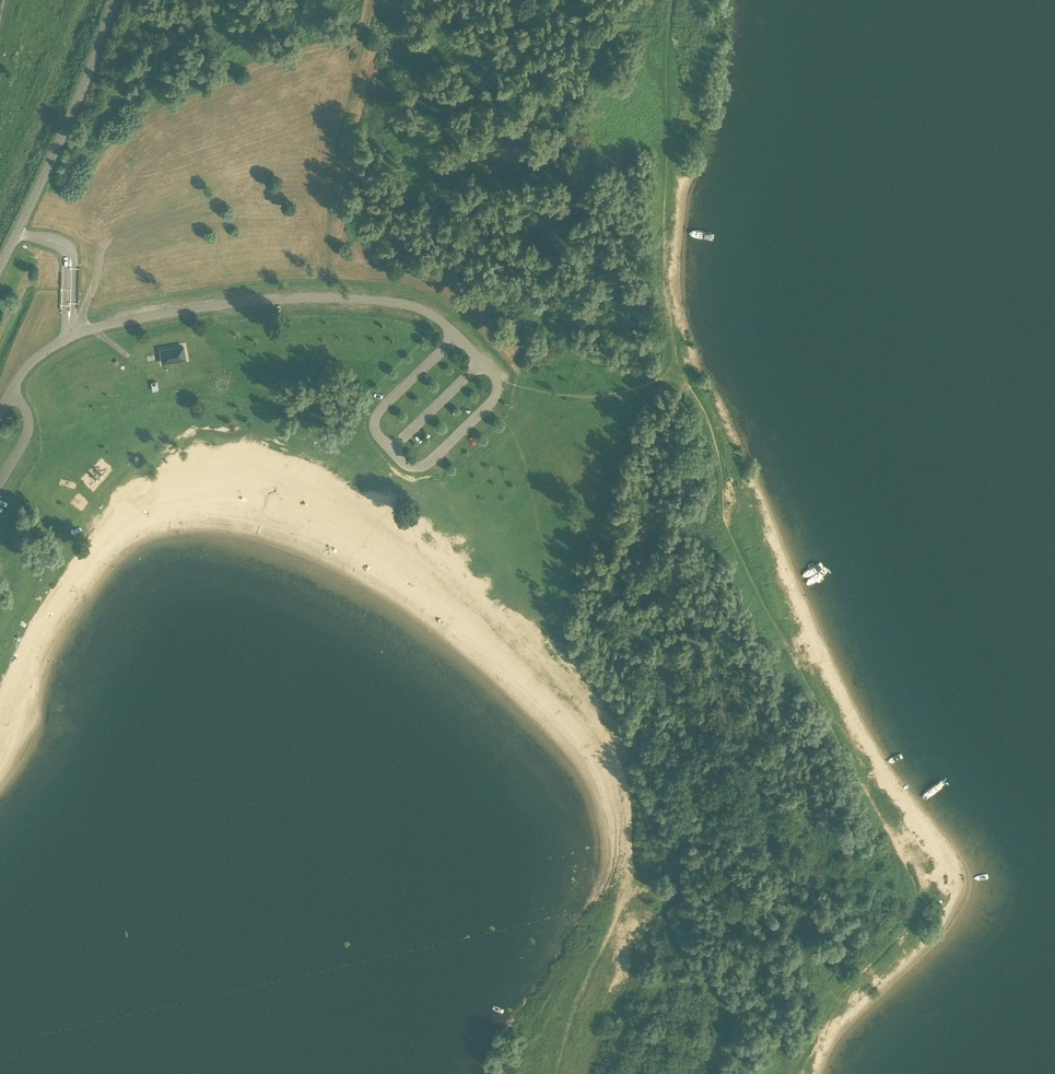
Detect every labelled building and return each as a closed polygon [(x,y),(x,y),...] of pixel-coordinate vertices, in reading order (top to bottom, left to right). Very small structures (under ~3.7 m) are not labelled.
[(185,359),(183,346),(161,350),(163,363),(185,359)]
